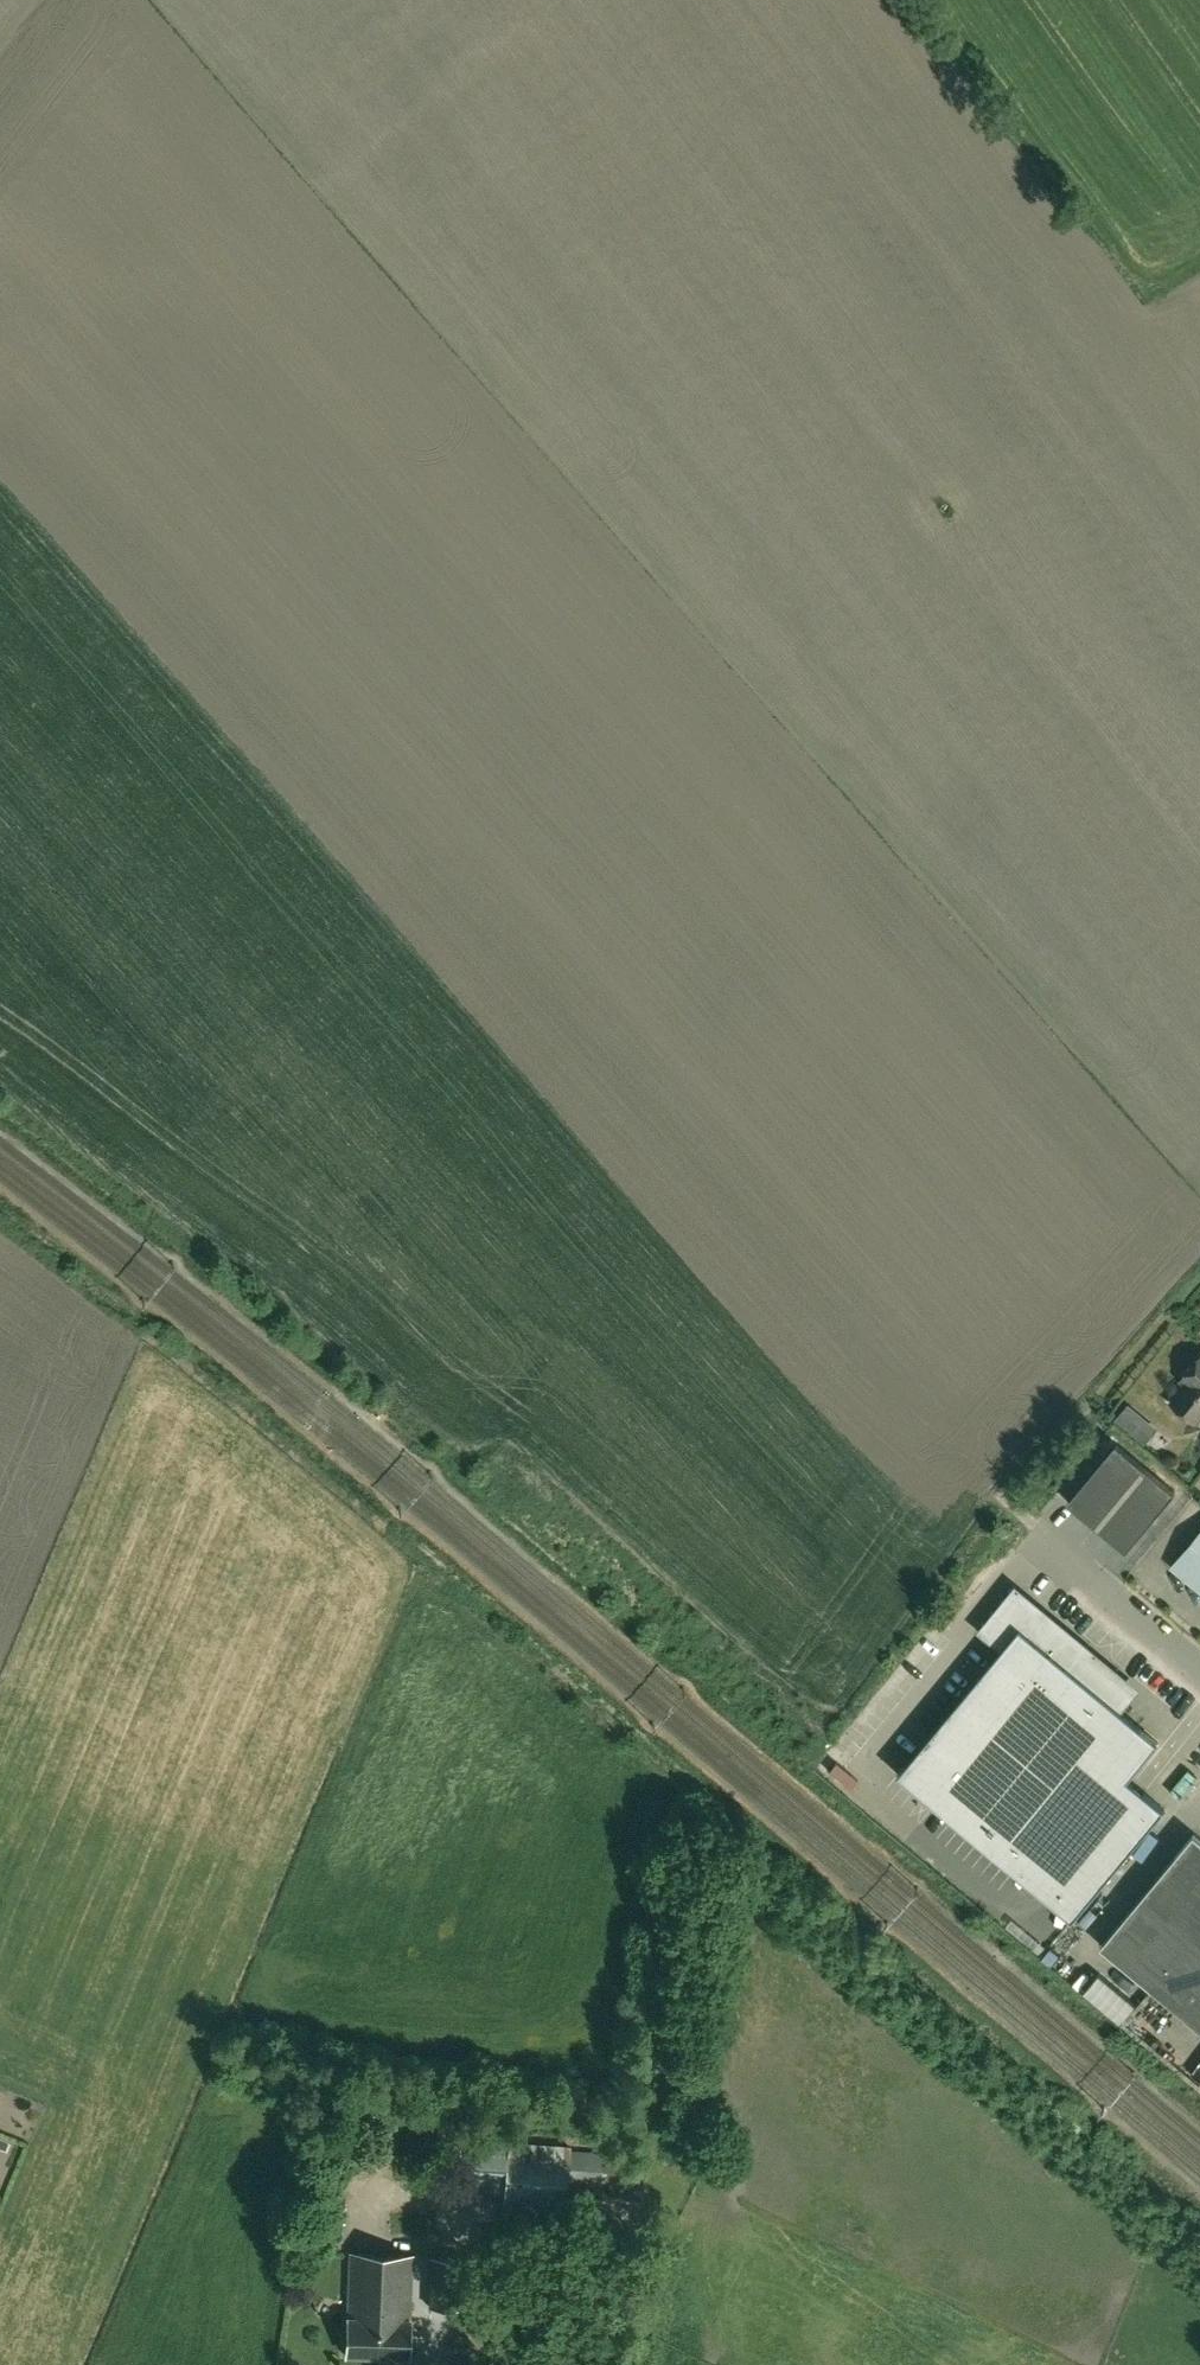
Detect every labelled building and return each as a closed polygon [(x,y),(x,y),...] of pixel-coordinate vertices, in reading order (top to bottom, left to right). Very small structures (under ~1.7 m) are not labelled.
[(1172,1403),(1196,1422),(1199,1417),(1199,1357),(1181,1380),(1187,1384),(1172,1403)] [(1117,1442),(1067,1502),(1127,1551),(1176,1492),(1117,1442)] [(1172,1566),(1199,1589),(1199,1533),(1172,1566)] [(1004,1648),(898,1775),(1073,1920),(1165,1809),(1129,1779),(1159,1743),(1072,1670),(1076,1665),(1084,1672),(1091,1663),(1083,1656),(1087,1651),(1018,1594),(986,1632),(1004,1648)] [(1153,1989),(1199,1932),(1199,1838),(1194,1834),(1101,1946),(1153,1989)] [(1153,1989),(1199,2029),(1199,1932),(1153,1989)] [(566,2204),(567,2195),(601,2198),(601,2181),(626,2183),(627,2155),(602,2153),(602,2151),(571,2149),(571,2145),(461,2139),(457,2187),(505,2190),(504,2200),(566,2204)] [(381,2264),(382,2253),(351,2252),(347,2353),(379,2354),(381,2327),(382,2322),(377,2322),(377,2316),(380,2316),(381,2295),(376,2295),(377,2279),(385,2279),(386,2264),(381,2264)] [(413,2254),(382,2253),(381,2264),(386,2264),(385,2279),(377,2279),(376,2295),(381,2295),(380,2316),(377,2316),(377,2322),(382,2322),(381,2327),(379,2354),(409,2355),(413,2254)] [(466,2308),(468,2268),(468,2257),(432,2256),(430,2307),(466,2308)]
